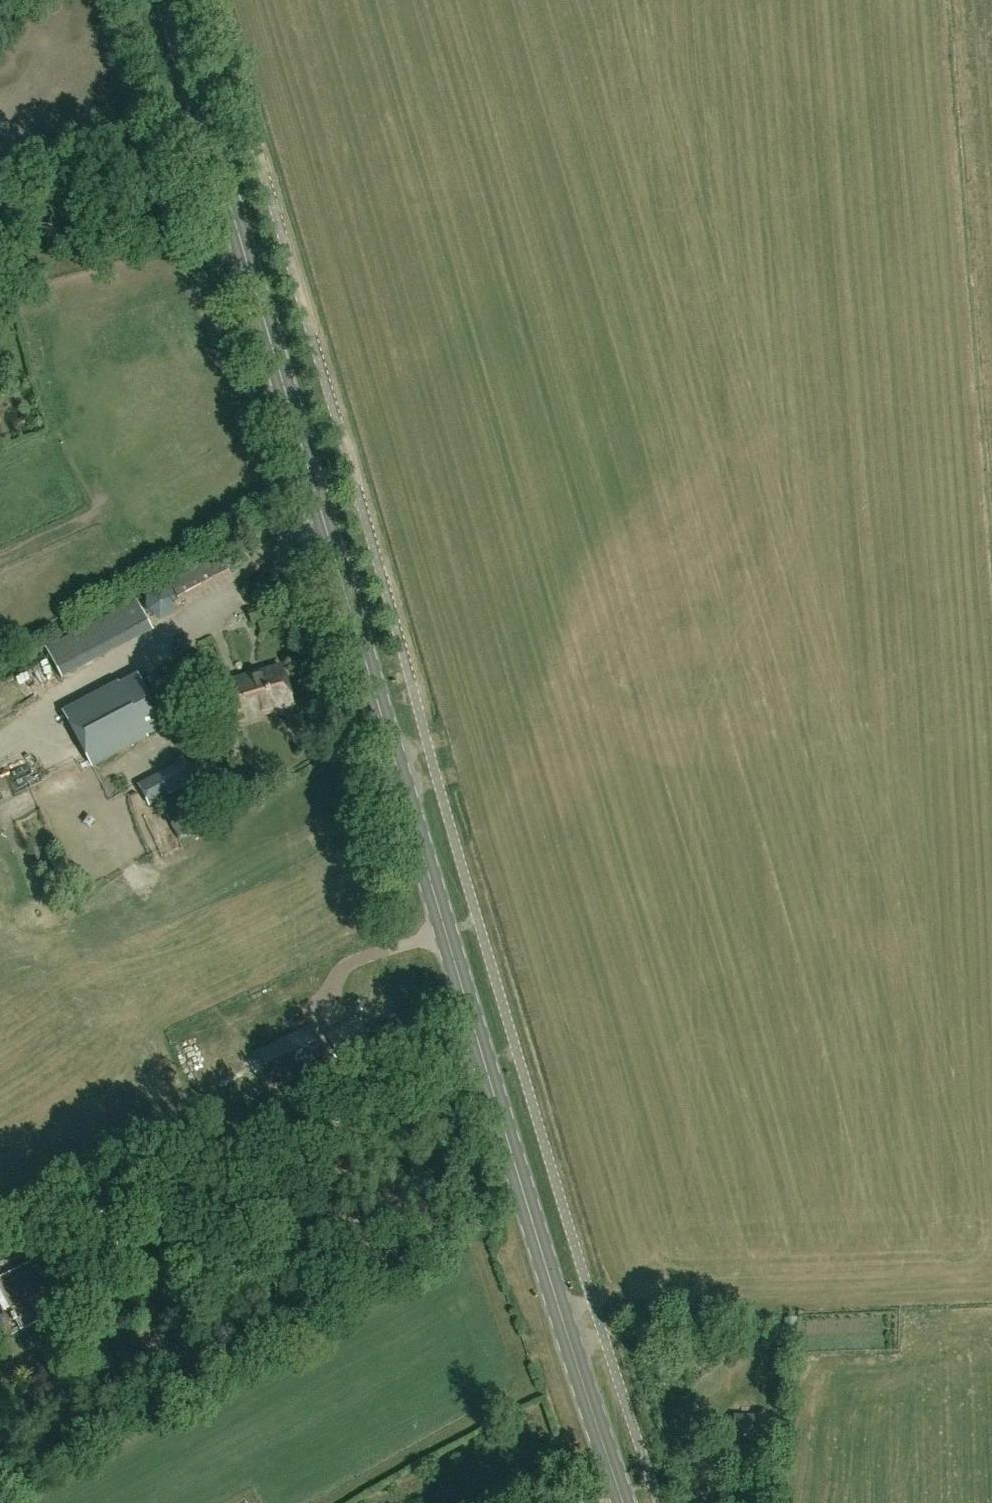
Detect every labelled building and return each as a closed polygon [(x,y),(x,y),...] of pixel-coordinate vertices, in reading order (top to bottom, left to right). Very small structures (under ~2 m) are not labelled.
[(80,668),(151,628),(135,599),(64,639),(80,668)] [(238,722),(292,707),(281,668),(227,684),(238,722)] [(137,675),(64,714),(91,765),(164,726),(137,675)] [(175,774),(142,792),(149,805),(193,782),(183,762),(172,767),(175,774)] [(180,839),(203,826),(194,812),(172,824),(180,839)] [(10,1311),(19,1330),(40,1320),(29,1297),(47,1288),(42,1279),(65,1267),(57,1250),(0,1278),(0,1305),(3,1311),(7,1312),(10,1311)] [(755,1421),(734,1421),(734,1438),(755,1438),(755,1421)]
